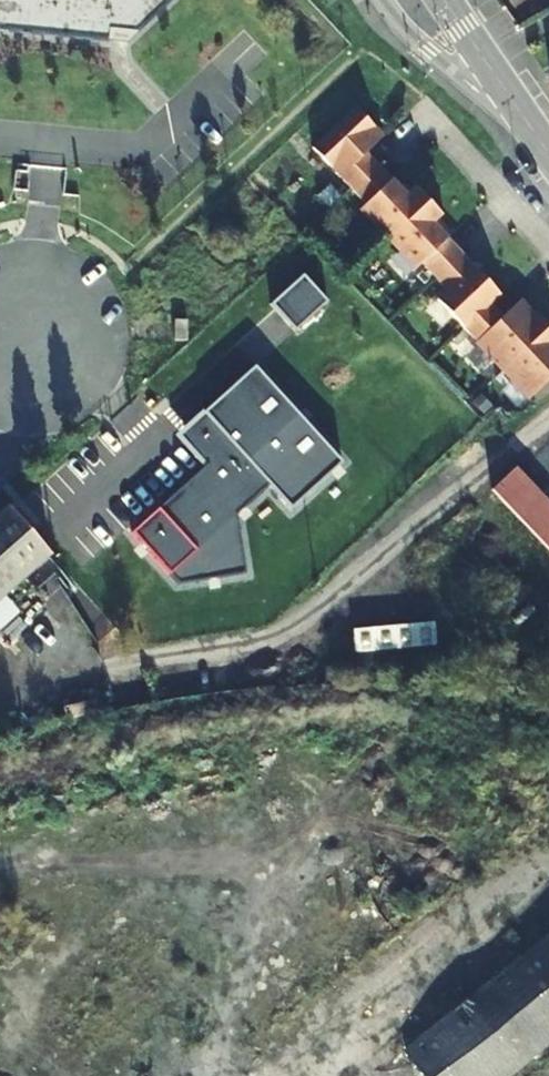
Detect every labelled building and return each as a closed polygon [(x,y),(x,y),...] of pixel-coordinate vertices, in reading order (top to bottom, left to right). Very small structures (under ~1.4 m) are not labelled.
[(110,43),(111,33),(136,35),(172,0),(0,0),(0,32),(110,43)] [(315,146),(353,187),(354,189),(367,203),(363,207),(391,237),(418,267),(422,263),(435,277),(448,290),(438,299),(465,328),(504,370),(530,399),(548,382),(548,325),(538,313),(534,316),(521,302),(503,318),(491,304),(501,295),(462,252),(434,222),(443,214),(431,201),(418,187),(409,195),(381,165),(369,151),(386,135),(359,106),(315,146)] [(188,321),(176,321),(176,341),(188,341),(188,321)] [(202,466),(130,531),(178,585),(242,577),(234,516),(265,487),(289,514),(341,466),(250,367),(174,436),(202,466)] [(9,509),(0,516),(0,597),(50,553),(33,534),(18,518),(9,509)] [(406,1038),(435,1075),(495,1075),(548,1035),(548,929),(406,1038)]
